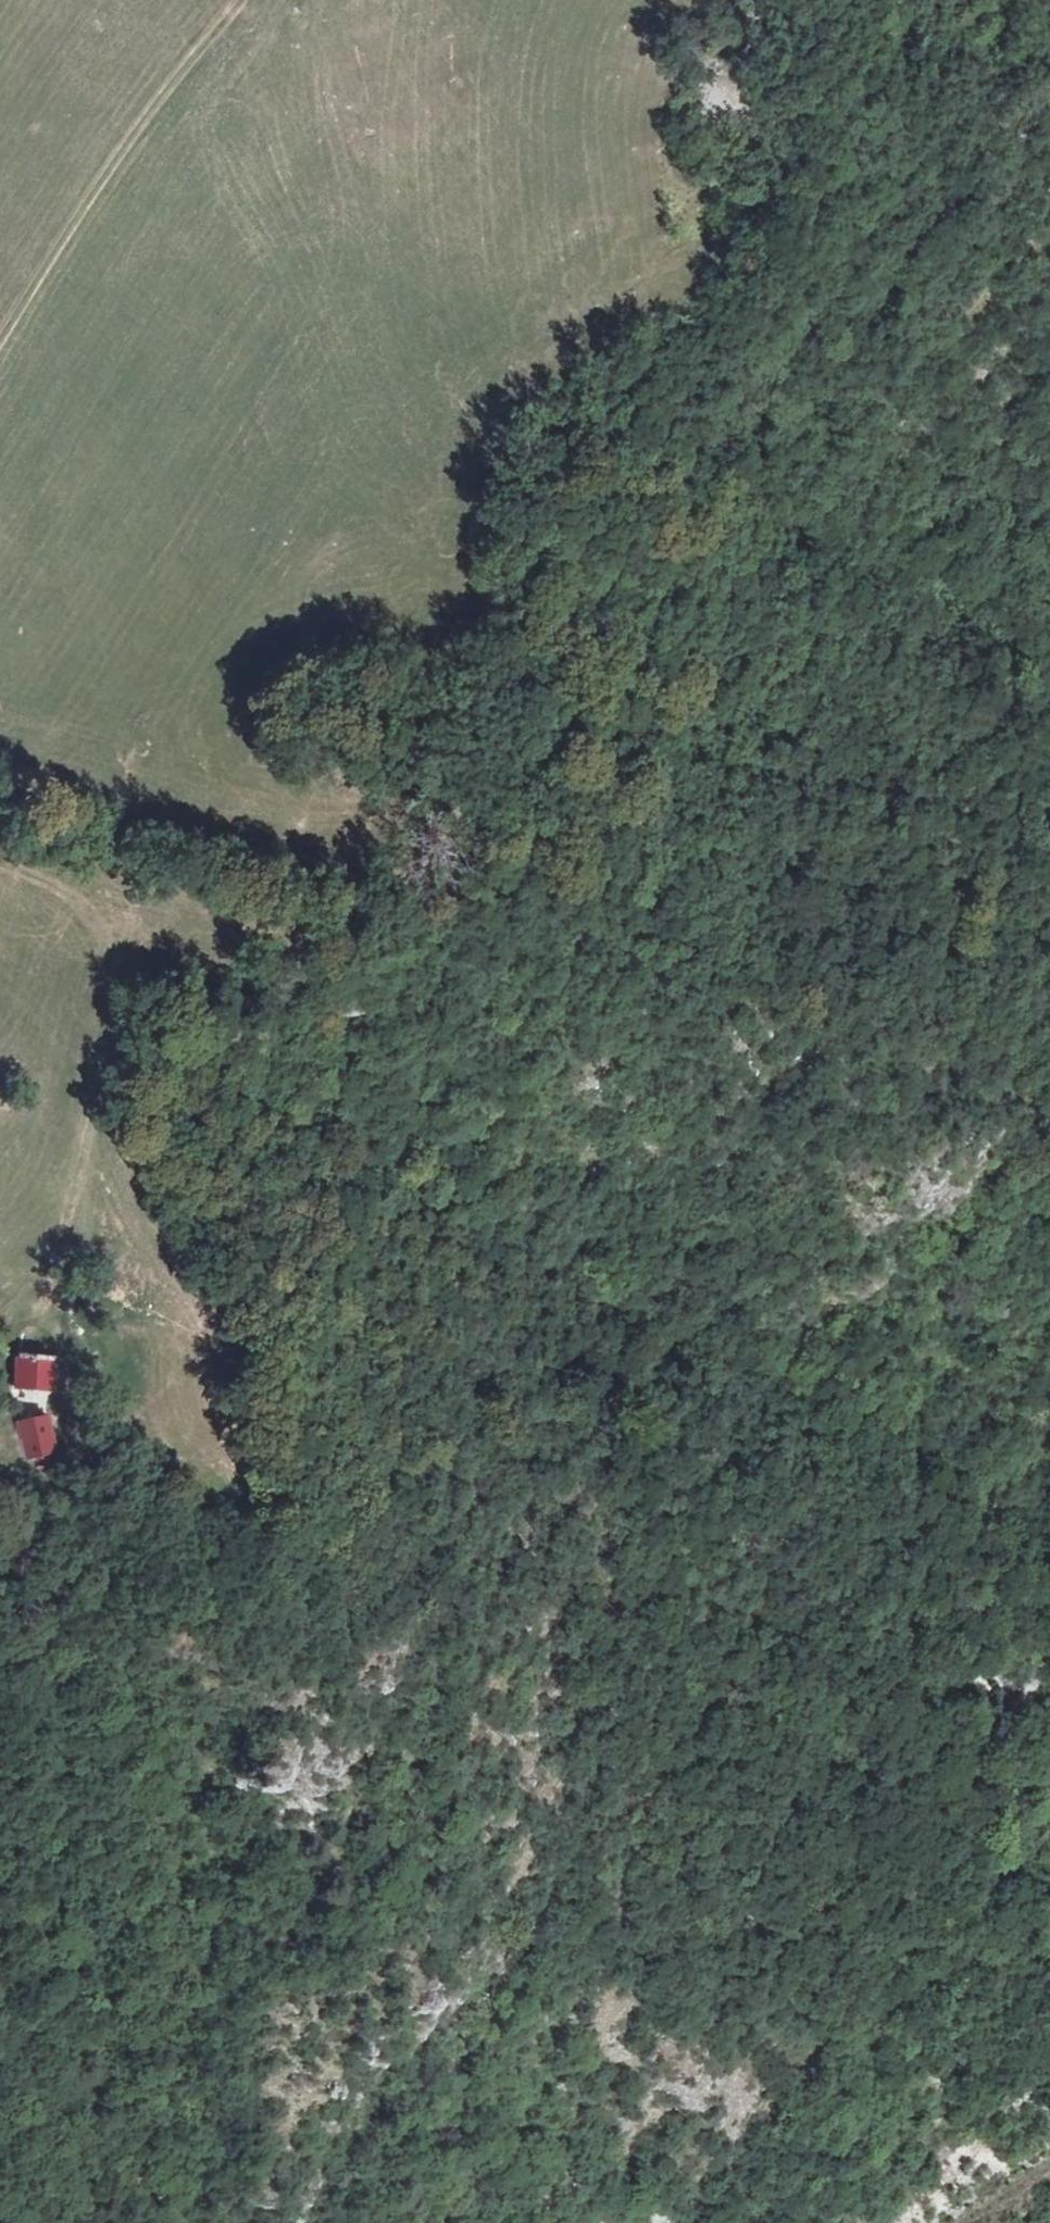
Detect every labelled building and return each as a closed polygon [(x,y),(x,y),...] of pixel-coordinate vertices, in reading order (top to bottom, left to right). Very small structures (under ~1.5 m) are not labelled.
[(39,1392),(41,1357),(10,1354),(7,1390),(39,1392)] [(51,1467),(39,1414),(10,1421),(19,1462),(33,1458),(37,1471),(51,1467)]
